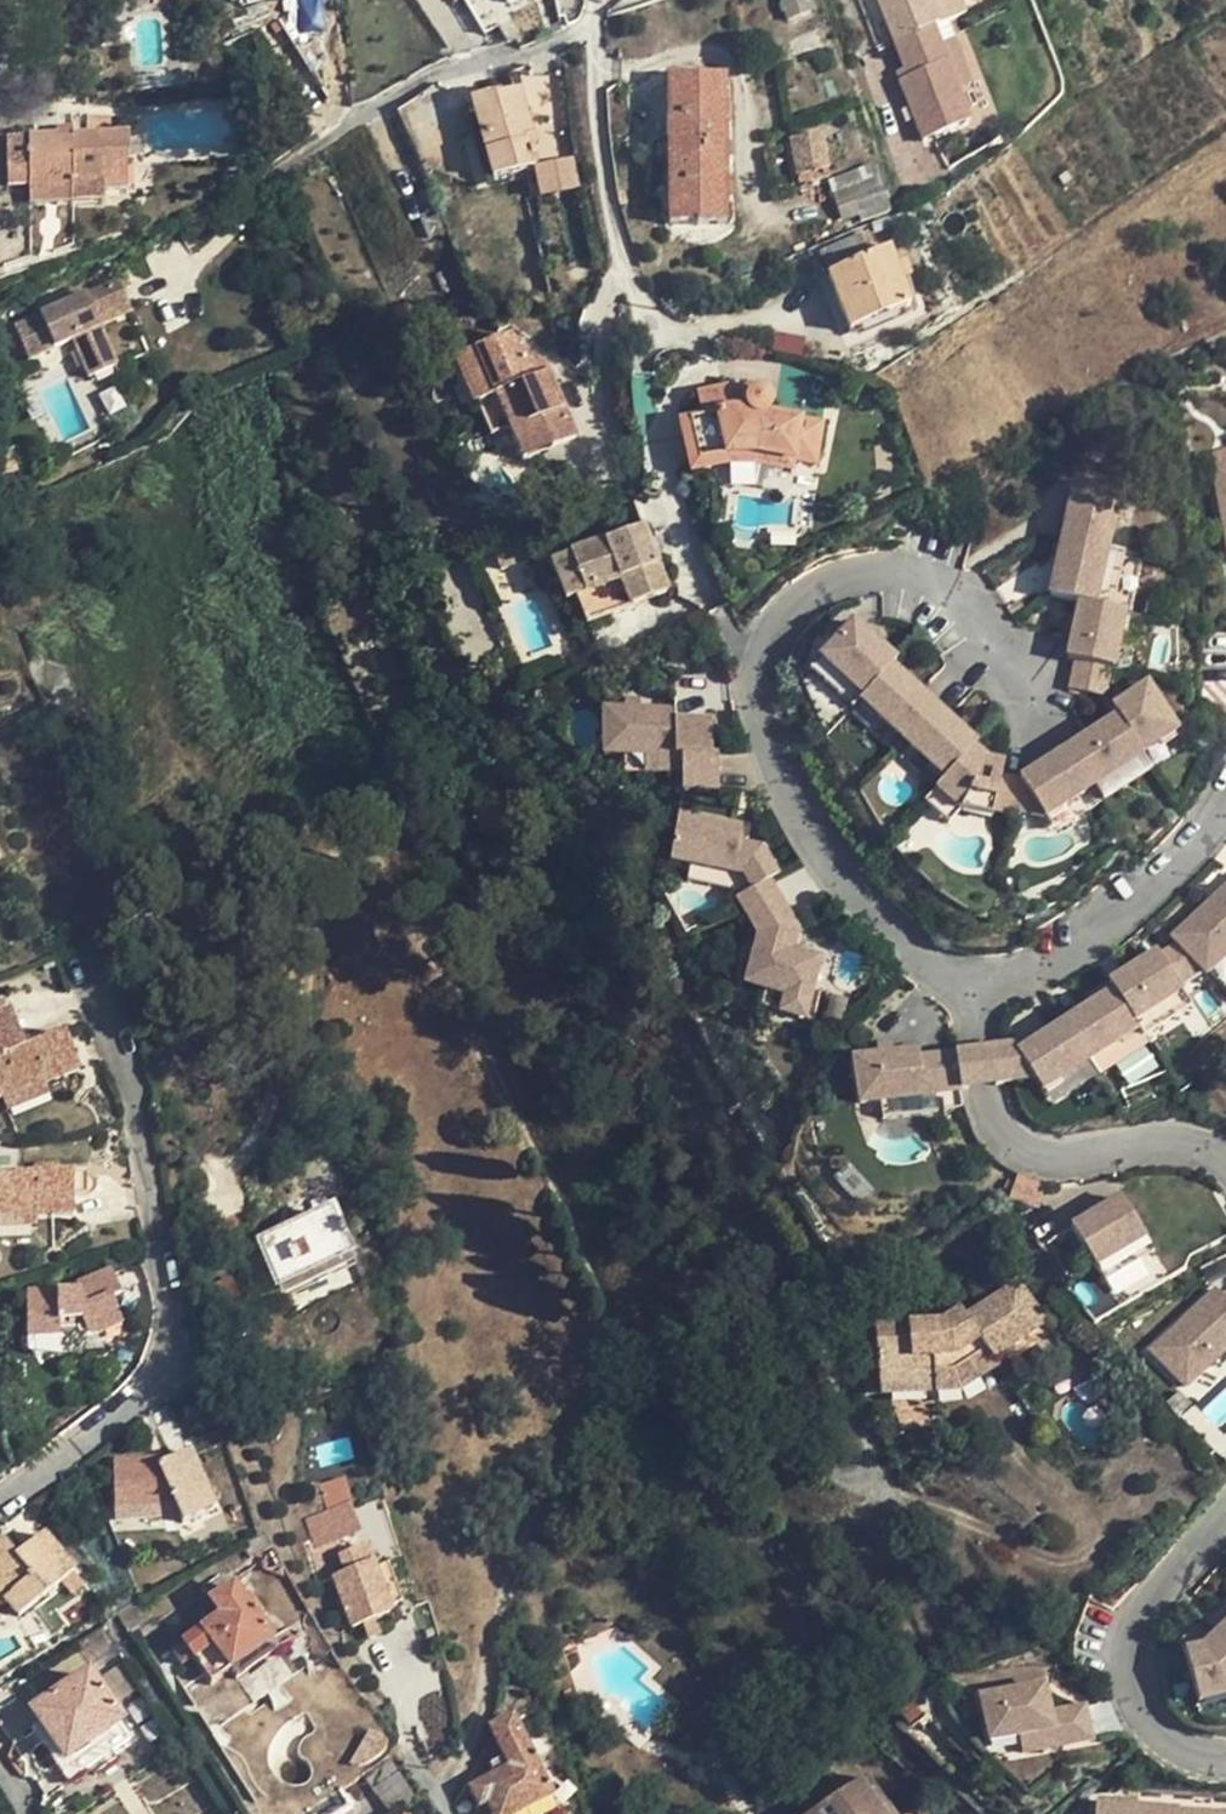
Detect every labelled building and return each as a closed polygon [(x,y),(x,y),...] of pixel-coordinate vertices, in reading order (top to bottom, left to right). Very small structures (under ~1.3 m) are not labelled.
[(784,25),(811,15),(806,0),(775,0),(784,25)] [(901,44),(928,35),(946,29),(973,19),(966,0),(885,0),(901,44)] [(952,48),(946,29),(928,35),(935,54),(952,48)] [(977,128),(965,92),(957,70),(972,64),(965,44),(952,48),(935,54),(928,35),(901,44),(911,72),(915,84),(908,85),(922,127),(942,121),(948,139),(977,128)] [(979,86),(972,64),(957,70),(965,92),(979,86)] [(904,75),(908,85),(915,84),(911,72),(904,75)] [(725,82),(669,81),(670,226),(724,225),(725,82)] [(532,168),(527,147),(523,137),(531,134),(518,91),(498,96),(496,91),(470,98),(493,179),(532,168)] [(87,135),(72,136),(72,140),(58,141),(58,137),(55,135),(6,135),(7,184),(28,185),(29,191),(73,191),(73,184),(100,184),(101,196),(126,195),(125,160),(129,160),(129,135),(104,135),(104,112),(86,113),(87,135)] [(55,126),(55,135),(58,137),(58,141),(72,140),(72,136),(71,127),(55,126)] [(534,145),(531,134),(523,137),(527,147),(534,145)] [(820,136),(788,143),(796,178),(828,172),(820,136)] [(849,235),(890,221),(872,169),(833,182),(849,235)] [(820,259),(828,280),(875,261),(866,240),(820,259)] [(886,257),(875,261),(828,280),(850,334),(908,311),(899,288),(895,277),(886,257)] [(902,274),(895,277),(899,288),(906,285),(902,274)] [(117,283),(84,297),(66,304),(13,325),(27,358),(73,340),(89,378),(148,355),(117,283)] [(62,295),(66,304),(84,297),(80,288),(62,295)] [(458,357),(478,404),(496,396),(510,427),(525,461),(576,437),(543,361),(530,365),(523,350),(518,351),(510,335),(458,357)] [(707,424),(681,429),(688,465),(761,454),(794,462),(797,453),(817,456),(823,428),(768,414),(770,406),(770,399),(765,395),(758,393),(748,395),(750,404),(732,406),(730,398),(702,403),(707,424)] [(748,395),(730,398),(732,406),(750,404),(748,395)] [(491,434),(510,427),(496,396),(478,404),(491,434)] [(0,452),(0,476),(17,473),(14,450),(0,452)] [(815,466),(817,456),(797,453),(794,462),(815,466)] [(761,454),(688,465),(691,480),(760,466),(792,473),(794,462),(761,454)] [(1212,461),(1225,553),(1225,459),(1212,461)] [(1121,493),(1076,484),(1073,499),(1069,513),(1063,543),(1108,553),(1121,493)] [(1073,499),(1064,496),(1061,511),(1069,513),(1073,499)] [(557,598),(569,595),(614,580),(621,606),(661,594),(641,528),(545,558),(557,598)] [(527,538),(495,550),(502,569),(535,557),(527,538)] [(1108,553),(1063,543),(1051,598),(1081,605),(1096,608),(1108,553)] [(1127,557),(1108,553),(1096,608),(1115,612),(1127,557)] [(622,610),(621,606),(614,580),(569,595),(578,625),(622,610)] [(1096,608),(1081,605),(1078,617),(1074,633),(1069,661),(1075,663),(1111,670),(1114,671),(1127,615),(1115,612),(1096,608)] [(1078,617),(1070,615),(1066,631),(1074,633),(1078,617)] [(872,646),(852,627),(820,660),(862,700),(890,669),(894,666),(884,657),(872,646)] [(890,650),(879,639),(872,646),(884,657),(890,650)] [(862,700),(820,660),(807,673),(849,713),(857,705),(862,700)] [(1111,670),(1075,663),(1071,680),(1107,689),(1111,670)] [(932,710),(890,669),(862,700),(857,705),(899,745),(932,710)] [(1107,689),(1071,680),(1069,692),(1104,700),(1107,689)] [(1147,687),(1111,711),(1116,719),(1141,758),(1178,734),(1147,687)] [(664,710),(600,713),(601,759),(622,759),(666,757),(664,710)] [(974,749),(932,710),(899,745),(941,785),(970,753),(974,749)] [(706,717),(671,718),(672,792),(715,791),(714,753),(708,754),(706,717)] [(1116,719),(1069,750),(1093,789),(1141,758),(1116,719)] [(1031,774),(1017,782),(1024,793),(1042,822),(1093,789),(1069,750),(1042,767),(1038,763),(1029,769),(1031,774)] [(983,764),(970,753),(941,785),(934,792),(948,807),(978,806),(978,811),(1015,818),(1018,803),(1020,795),(1024,793),(1017,782),(998,778),(1001,765),(983,764)] [(666,757),(622,759),(623,778),(666,777),(666,757)] [(1141,758),(1093,789),(1103,805),(1151,774),(1141,758)] [(934,792),(920,806),(935,820),(948,807),(934,792)] [(1018,803),(1015,818),(1042,822),(1024,793),(1020,795),(1018,803)] [(740,819),(672,815),(672,864),(692,865),(738,866),(739,836),(740,819)] [(763,843),(739,836),(738,866),(744,867),(756,886),(769,878),(780,872),(763,843)] [(738,866),(692,865),(691,882),(729,883),(737,884),(738,866)] [(737,884),(729,883),(736,897),(756,886),(744,867),(738,866),(737,884)] [(795,920),(769,878),(756,886),(736,897),(758,932),(743,983),(763,989),(807,1003),(819,958),(791,950),(778,947),(783,928),(795,920)] [(1173,940),(1178,945),(1201,971),(1205,975),(1225,956),(1225,890),(1173,940)] [(795,920),(783,928),(778,947),(791,950),(799,926),(795,920)] [(1178,945),(1160,960),(1179,990),(1201,971),(1178,945)] [(1157,955),(1110,985),(1115,993),(1136,1026),(1182,995),(1179,990),(1160,960),(1157,955)] [(1108,982),(1083,998),(1089,1009),(1115,993),(1110,985),(1108,982)] [(807,1003),(763,989),(758,1006),(810,1022),(815,1006),(807,1003)] [(1089,1009),(1065,1023),(1092,1065),(1141,1034),(1136,1026),(1115,993),(1089,1009)] [(1182,995),(1136,1026),(1141,1034),(1146,1043),(1193,1012),(1182,995)] [(24,1045),(8,1010),(0,1014),(0,1053),(24,1045)] [(1017,1053),(1007,1053),(1011,1081),(1008,1082),(1008,1085),(1029,1082),(1040,1098),(1092,1065),(1065,1023),(1037,1040),(1025,1048),(1017,1053)] [(70,1047),(67,1042),(66,1030),(24,1045),(0,1053),(0,1090),(2,1097),(2,1098),(43,1083),(77,1069),(70,1047)] [(1032,1033),(1021,1040),(1025,1048),(1037,1040),(1032,1033)] [(918,1048),(852,1054),(856,1102),(874,1099),(921,1094),(923,1112),(941,1111),(938,1091),(958,1090),(954,1055),(919,1058),(918,1048)] [(1007,1051),(954,1055),(958,1090),(1008,1085),(1008,1082),(1011,1081),(1007,1053),(1007,1051)] [(2,1098),(6,1112),(48,1096),(43,1083),(2,1098)] [(958,1090),(938,1091),(941,1111),(962,1108),(958,1090)] [(921,1094),(874,1099),(876,1118),(923,1112),(921,1094)] [(29,1170),(29,1180),(56,1178),(55,1168),(29,1170)] [(37,1220),(72,1217),(72,1201),(87,1200),(89,1199),(88,1176),(56,1178),(29,1180),(0,1182),(0,1222),(37,1220)] [(95,1182),(88,1176),(89,1199),(91,1197),(94,1193),(96,1188),(95,1182)] [(1124,1200),(1073,1230),(1098,1271),(1149,1242),(1124,1200)] [(330,1215),(260,1244),(279,1289),(349,1261),(330,1215)] [(37,1220),(0,1222),(0,1235),(37,1233),(37,1220)] [(1149,1242),(1098,1271),(1106,1284),(1156,1255),(1149,1242)] [(33,1287),(32,1332),(84,1332),(101,1331),(126,1321),(116,1293),(123,1290),(114,1268),(81,1280),(79,1286),(33,1287)] [(930,1318),(860,1321),(861,1394),(916,1393),(916,1373),(942,1372),(958,1367),(966,1380),(988,1366),(983,1356),(1036,1326),(1009,1282),(958,1313),(952,1305),(930,1318)] [(1147,1353),(1180,1391),(1224,1353),(1225,1351),(1225,1295),(1222,1297),(1215,1291),(1147,1353)] [(84,1332),(84,1343),(84,1347),(106,1347),(101,1331),(84,1332)] [(33,1342),(84,1343),(84,1332),(32,1332),(33,1342)] [(942,1372),(916,1373),(916,1393),(943,1391),(966,1380),(958,1367),(942,1372)] [(182,1508),(185,1518),(188,1525),(219,1514),(195,1452),(165,1461),(165,1458),(118,1459),(119,1508),(182,1508)] [(119,1517),(185,1518),(182,1508),(119,1508),(119,1517)] [(312,1521),(320,1545),(323,1544),(324,1543),(362,1532),(354,1508),(312,1521)] [(0,1545),(0,1597),(7,1606),(13,1601),(20,1595),(32,1610),(78,1573),(47,1534),(22,1554),(8,1539),(0,1545)] [(320,1545),(310,1548),(323,1585),(336,1580),(323,1544),(320,1545)] [(366,1546),(339,1556),(347,1576),(336,1580),(353,1628),(362,1624),(376,1619),(391,1613),(389,1610),(375,1571),(366,1546)] [(390,1565),(375,1571),(389,1610),(405,1604),(390,1565)] [(211,1625),(183,1643),(194,1660),(211,1685),(231,1672),(272,1644),(233,1587),(209,1603),(213,1608),(204,1614),(211,1625)] [(25,1616),(32,1610),(20,1595),(13,1601),(25,1616)] [(136,1603),(116,1615),(123,1625),(142,1612),(136,1603)] [(376,1619),(362,1624),(368,1637),(382,1632),(376,1619)] [(107,1621),(80,1638),(98,1665),(123,1648),(107,1621)] [(1216,1634),(1225,1644),(1225,1624),(1216,1634)] [(1184,1652),(1197,1703),(1225,1697),(1225,1644),(1216,1634),(1202,1648),(1184,1652)] [(1198,1635),(1181,1640),(1184,1652),(1202,1648),(1198,1635)] [(182,1668),(194,1660),(183,1643),(171,1651),(182,1668)] [(279,1653),(272,1644),(231,1672),(237,1681),(279,1653)] [(833,1658),(826,1662),(833,1674),(841,1669),(833,1658)] [(121,1660),(97,1675),(114,1701),(139,1685),(121,1660)] [(580,1700),(570,1674),(564,1676),(574,1702),(580,1700)] [(88,1675),(34,1712),(43,1727),(35,1732),(69,1784),(132,1740),(88,1675)] [(1046,1683),(981,1694),(989,1738),(1018,1733),(1051,1727),(1055,1745),(1093,1738),(1086,1703),(1051,1710),(1046,1683)] [(0,1692),(0,1709),(15,1701),(8,1687),(0,1692)] [(491,1813),(554,1813),(512,1724),(492,1734),(503,1762),(490,1768),(495,1781),(471,1792),(479,1810),(488,1807),(491,1813)] [(1051,1727),(1018,1733),(1022,1752),(1055,1745),(1051,1727)] [(386,1748),(387,1743),(369,1734),(350,1766),(356,1768),(365,1767),(383,1754),(386,1748)] [(365,1775),(389,1813),(391,1813),(420,1796),(396,1755),(365,1775)] [(874,1796),(863,1779),(815,1813),(887,1813),(874,1796)] [(273,1787),(262,1783),(259,1792),(270,1796),(273,1787)] [(1139,1795),(1112,1792),(1112,1801),(1138,1803),(1139,1795)] [(303,1813),(343,1813),(332,1795),(303,1813)] [(1095,1799),(1094,1813),(1137,1813),(1138,1803),(1112,1801),(1095,1799)] [(1138,1803),(1137,1813),(1179,1813),(1179,1809),(1179,1806),(1138,1803)]
